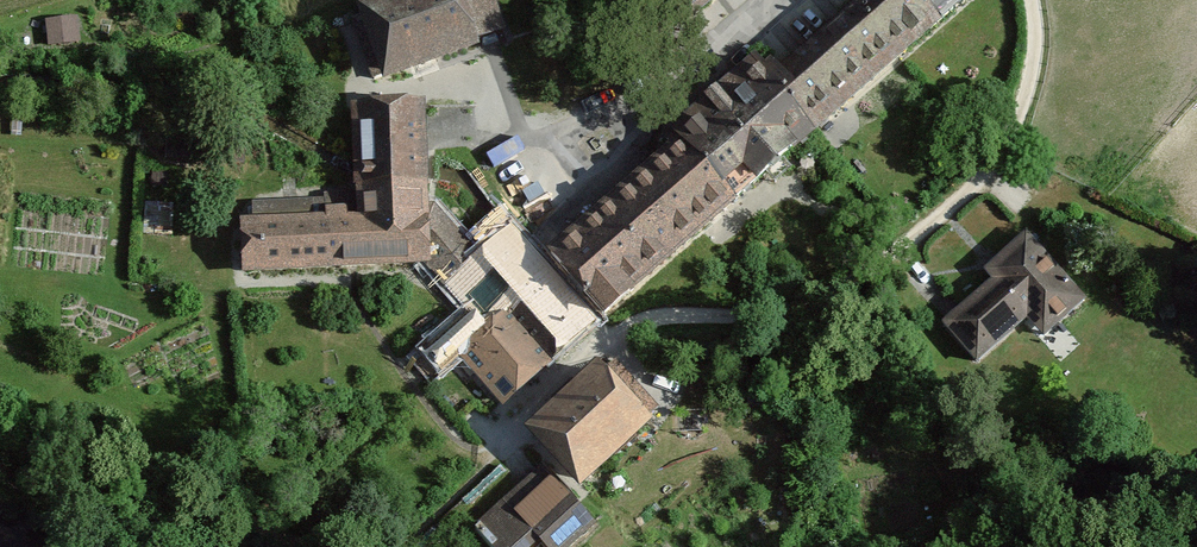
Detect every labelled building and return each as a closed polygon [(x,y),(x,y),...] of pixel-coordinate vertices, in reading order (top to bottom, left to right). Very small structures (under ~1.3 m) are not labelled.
[(480,50),(477,42),(506,32),(495,0),(367,0),(352,5),(356,16),(350,18),(370,75),(376,73),(379,84),(480,50)] [(719,0),(660,0),(685,29),(719,0)] [(823,132),(971,0),(850,0),(769,72),(823,132)] [(83,42),(82,16),(49,18),(50,43),(83,42)] [(670,123),(738,205),(823,132),(769,72),(753,56),(670,123)] [(420,262),(443,285),(481,253),(433,205),(426,100),(348,104),(354,195),(251,202),(253,218),(238,219),(241,279),(420,262)] [(680,137),(550,248),(608,316),(738,205),(680,137)] [(462,358),(502,405),(598,324),(514,225),(481,253),(443,285),(464,309),(421,345),(445,373),(462,358)] [(994,278),(943,324),(983,367),(1029,325),(1046,344),(1092,302),(1027,232),(986,269),(994,278)] [(525,433),(580,490),(662,412),(616,365),(604,376),(595,366),(525,433)] [(541,466),(474,526),(493,546),(542,546),(543,546),(579,546),(598,530),(541,466)]
